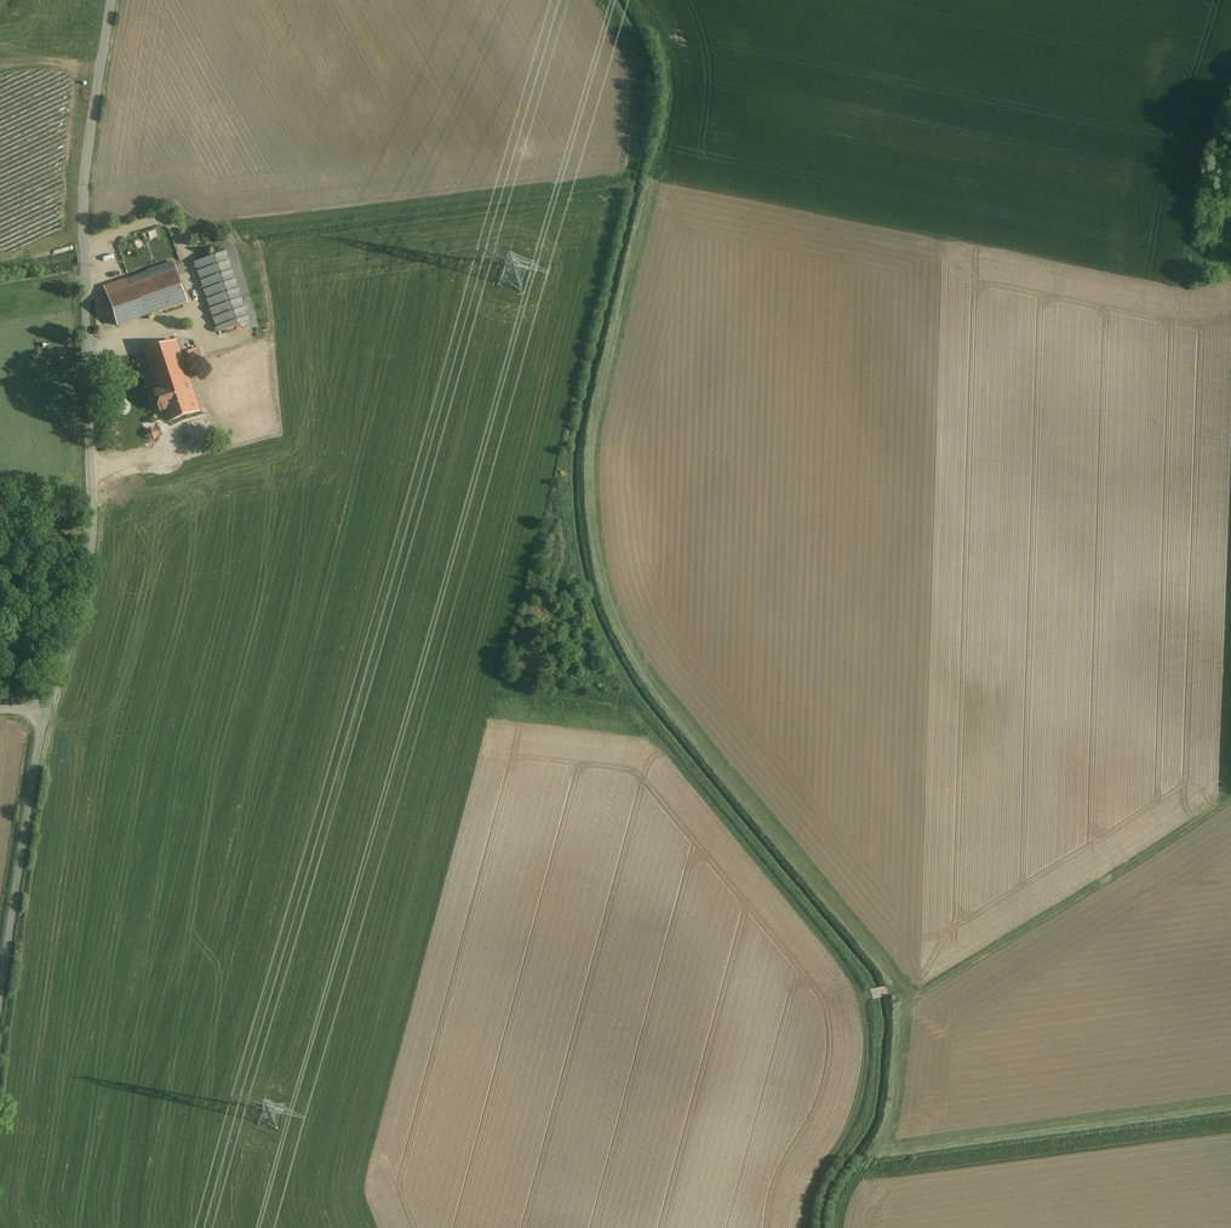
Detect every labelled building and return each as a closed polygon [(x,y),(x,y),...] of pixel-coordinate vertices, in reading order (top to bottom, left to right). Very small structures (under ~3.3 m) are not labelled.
[(248,321),(226,252),(195,262),(218,332),(248,321)] [(185,303),(173,265),(104,288),(116,326),(185,303)] [(199,412),(176,342),(144,353),(157,392),(153,393),(160,413),(163,411),(167,422),(199,412)] [(146,435),(156,441),(161,432),(151,426),(146,435)]
